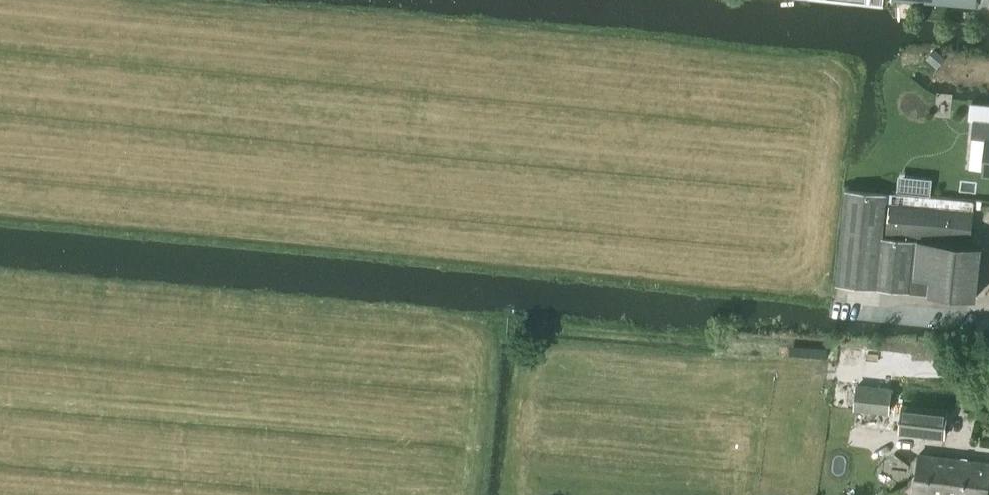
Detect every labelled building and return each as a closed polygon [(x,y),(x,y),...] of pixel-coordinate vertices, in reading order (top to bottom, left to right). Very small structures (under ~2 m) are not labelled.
[(934,50),(926,58),(936,68),(945,58),(937,51),(935,49),(935,48),(935,49),(934,50)] [(974,123),(972,136),(987,138),(984,172),(988,173),(988,124),(974,123)] [(898,175),(897,190),(930,194),(932,178),(898,175)] [(886,236),(882,236),(887,193),(846,188),(836,284),(976,298),(981,246),(969,245),(972,214),(889,205),(886,236)] [(925,311),(924,322),(924,323),(956,325),(956,313),(925,311)] [(858,385),(855,408),(888,412),(891,389),(858,385)] [(902,405),(899,433),(943,438),(947,410),(902,405)] [(988,488),(988,462),(920,455),(915,494),(920,494),(988,494),(988,488)]
